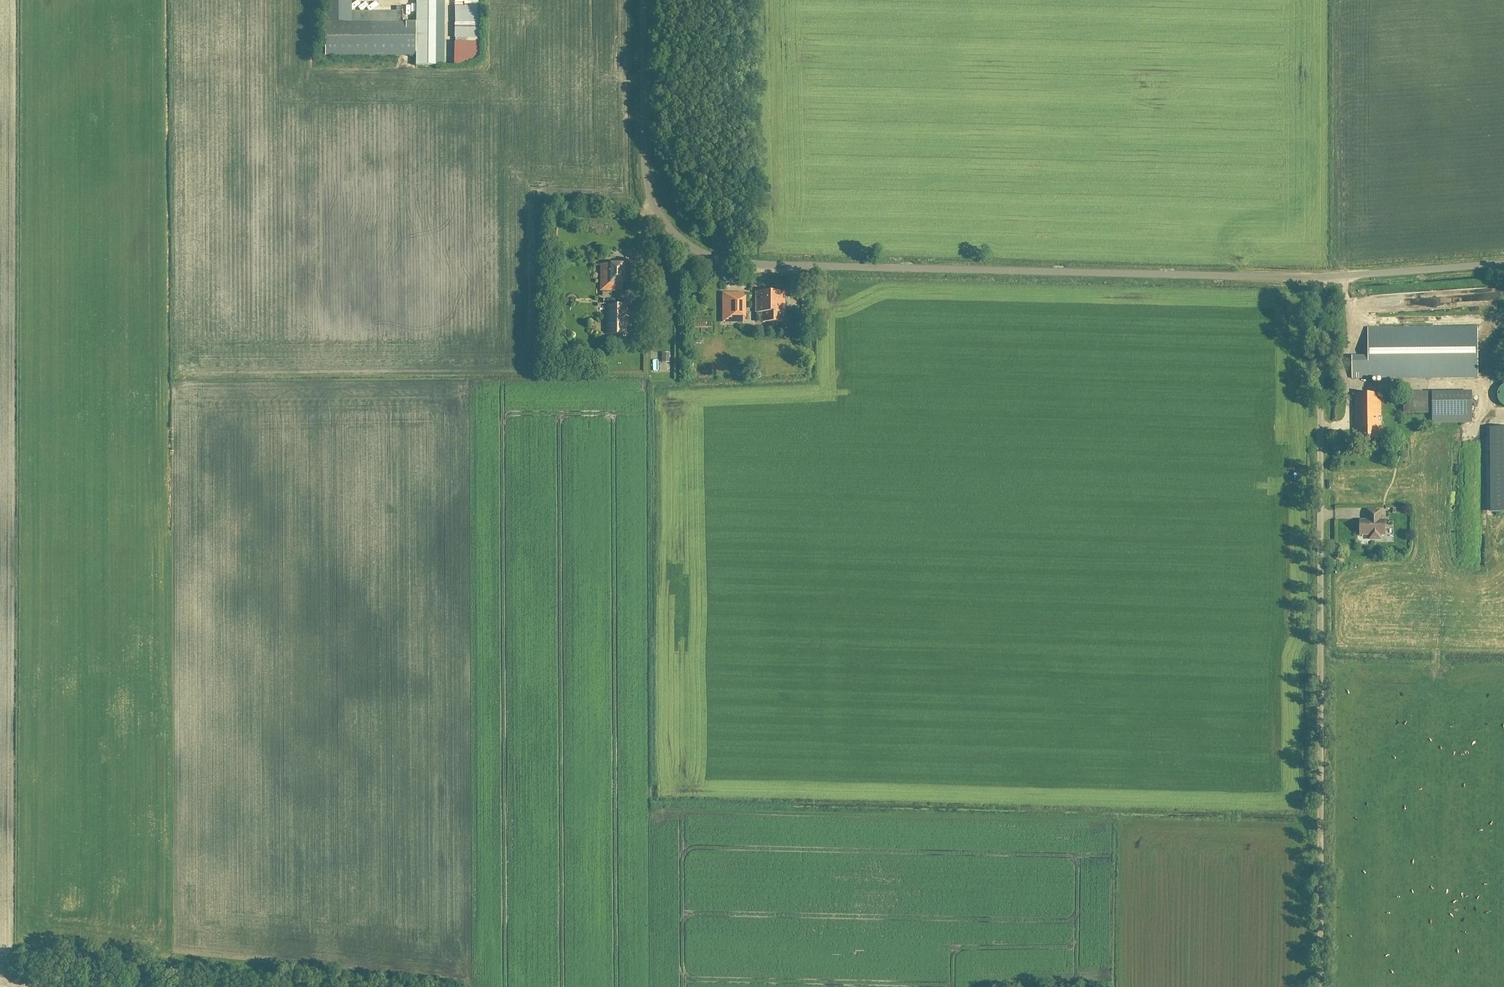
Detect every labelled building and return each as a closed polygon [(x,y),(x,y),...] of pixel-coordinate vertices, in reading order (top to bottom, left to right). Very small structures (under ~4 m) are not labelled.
[(362,38),(362,23),(327,24),(327,39),(362,38)] [(378,26),(378,37),(390,36),(389,26),(378,26)] [(327,39),(327,56),(373,56),(373,39),(327,39)] [(378,56),(390,55),(389,41),(377,42),(378,56)] [(632,284),(632,265),(600,265),(600,291),(622,292),(622,284),(632,284)] [(784,313),(784,292),(755,292),(755,323),(783,323),(783,313),(784,313)] [(743,322),(743,305),(743,294),(731,294),(723,294),(723,322),(743,322)] [(627,335),(627,307),(607,307),(607,335),(627,335)] [(746,335),(746,329),(741,329),(741,324),(732,324),(732,335),(746,335)] [(1352,358),(1352,379),(1478,378),(1478,328),(1368,329),(1368,357),(1352,358)] [(698,365),(696,359),(689,361),(691,368),(698,365)] [(1432,393),(1432,424),(1472,423),(1472,392),(1432,393)] [(1428,414),(1428,393),(1403,393),(1403,415),(1428,414)] [(1357,439),(1381,439),(1381,423),(1379,423),(1379,416),(1381,416),(1381,395),(1355,395),(1355,431),(1357,431),(1357,439)] [(1503,513),(1503,428),(1492,428),(1492,513),(1503,513)] [(1360,521),(1360,536),(1369,536),(1369,540),(1380,540),(1380,535),(1384,535),(1384,521),(1380,521),(1380,511),(1368,511),(1368,521),(1360,521)]
